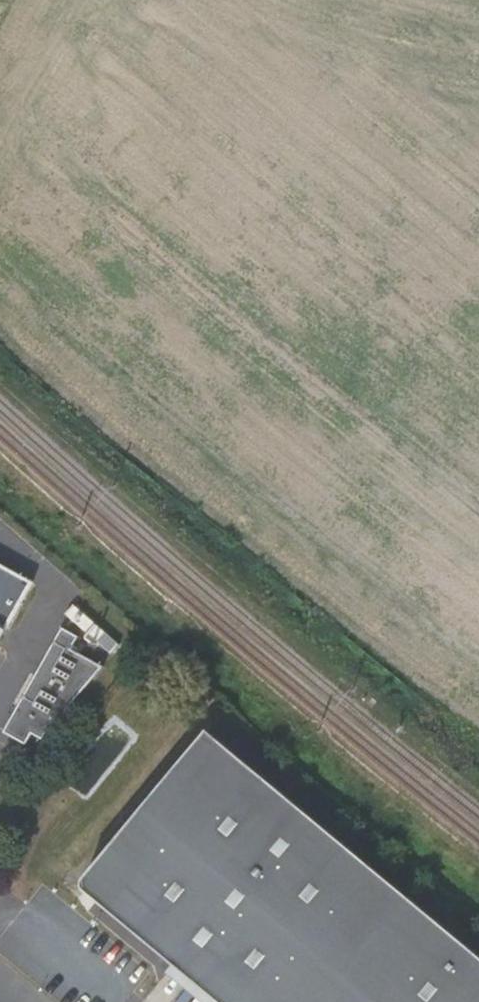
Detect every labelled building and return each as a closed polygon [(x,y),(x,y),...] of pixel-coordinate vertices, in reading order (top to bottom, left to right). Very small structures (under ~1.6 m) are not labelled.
[(16,583),(0,574),(0,613),(16,583)] [(43,640),(0,721),(0,737),(16,746),(22,734),(32,741),(91,666),(78,659),(84,647),(71,639),(65,652),(43,640)] [(164,956),(222,1001),(478,1001),(478,952),(314,820),(192,723),(75,872),(74,876),(74,880),(75,884),(79,888),(164,956)] [(164,956),(156,966),(201,1001),(222,1001),(164,956)]
